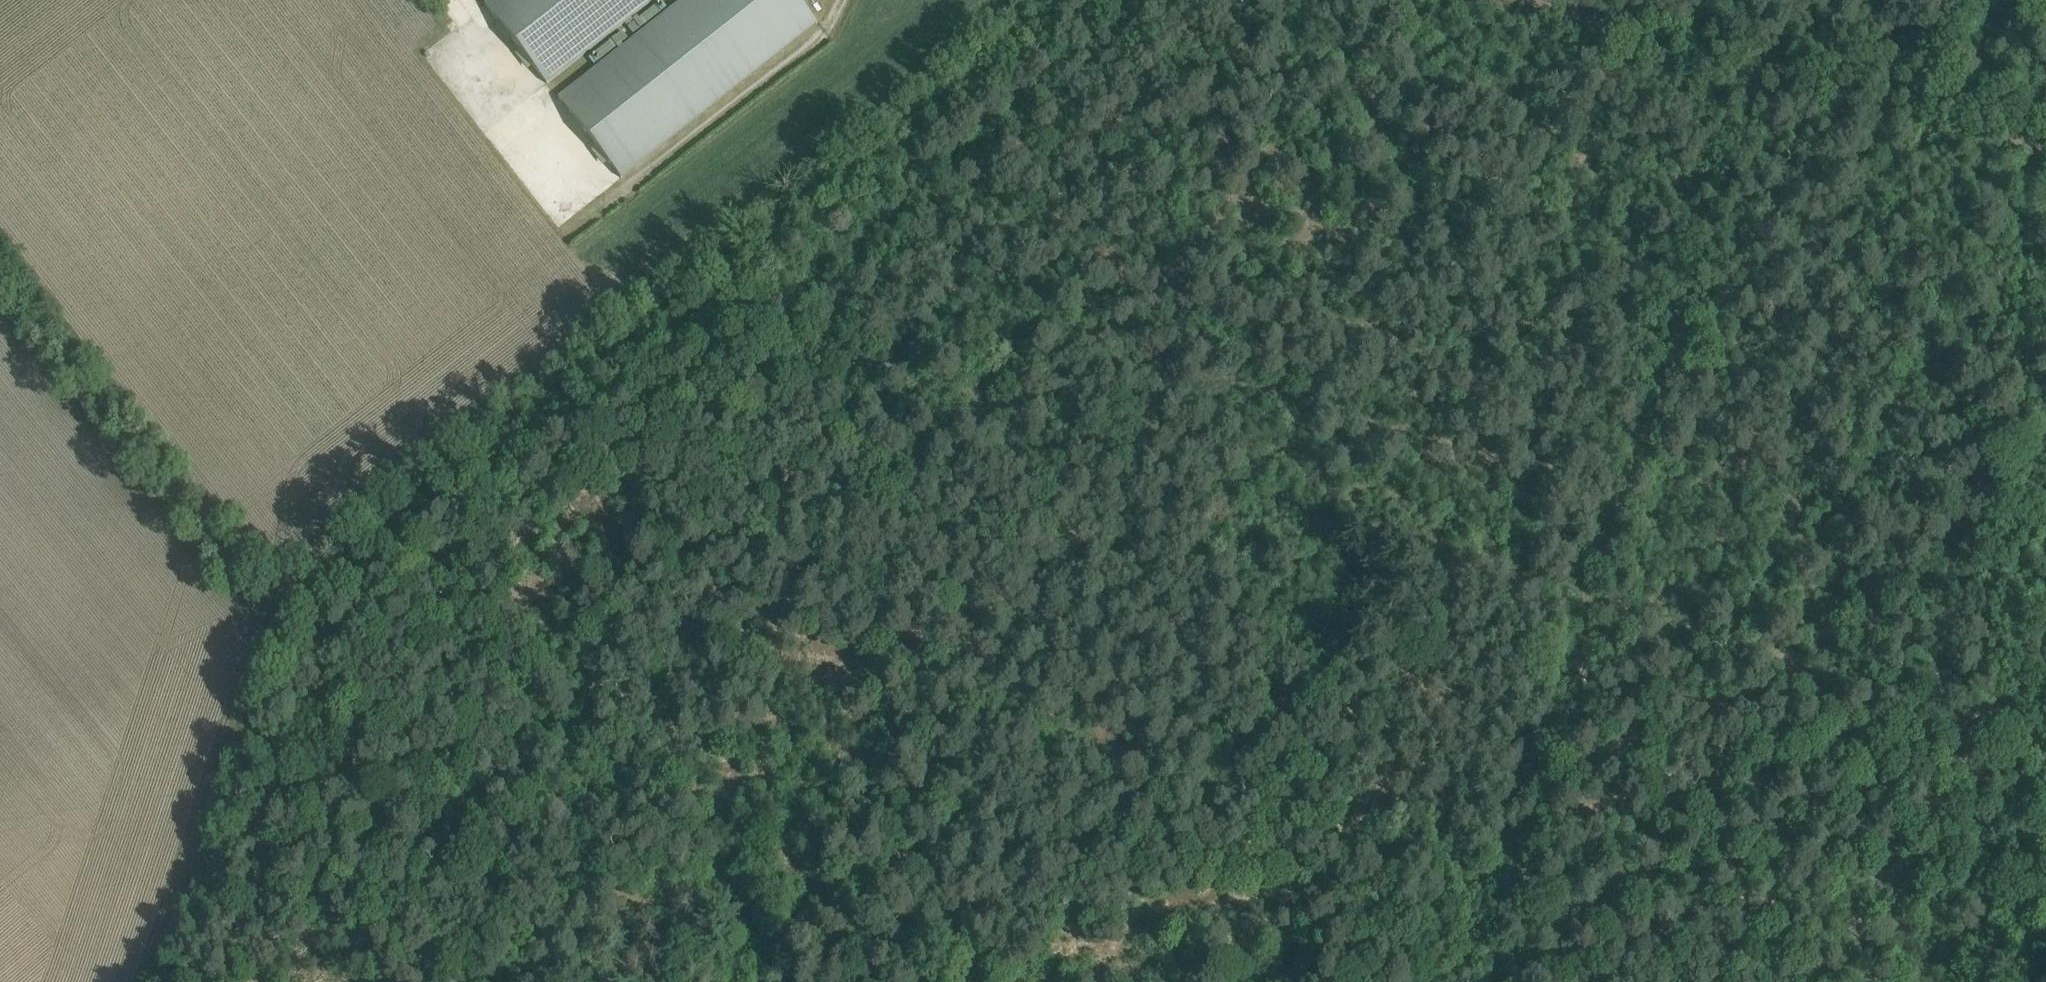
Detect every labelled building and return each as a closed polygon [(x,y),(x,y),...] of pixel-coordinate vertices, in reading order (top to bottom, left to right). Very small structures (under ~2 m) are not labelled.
[(483,3),(547,85),(655,0),(487,0),(483,3)] [(558,99),(621,179),(817,24),(798,0),(683,0),(558,99)]
